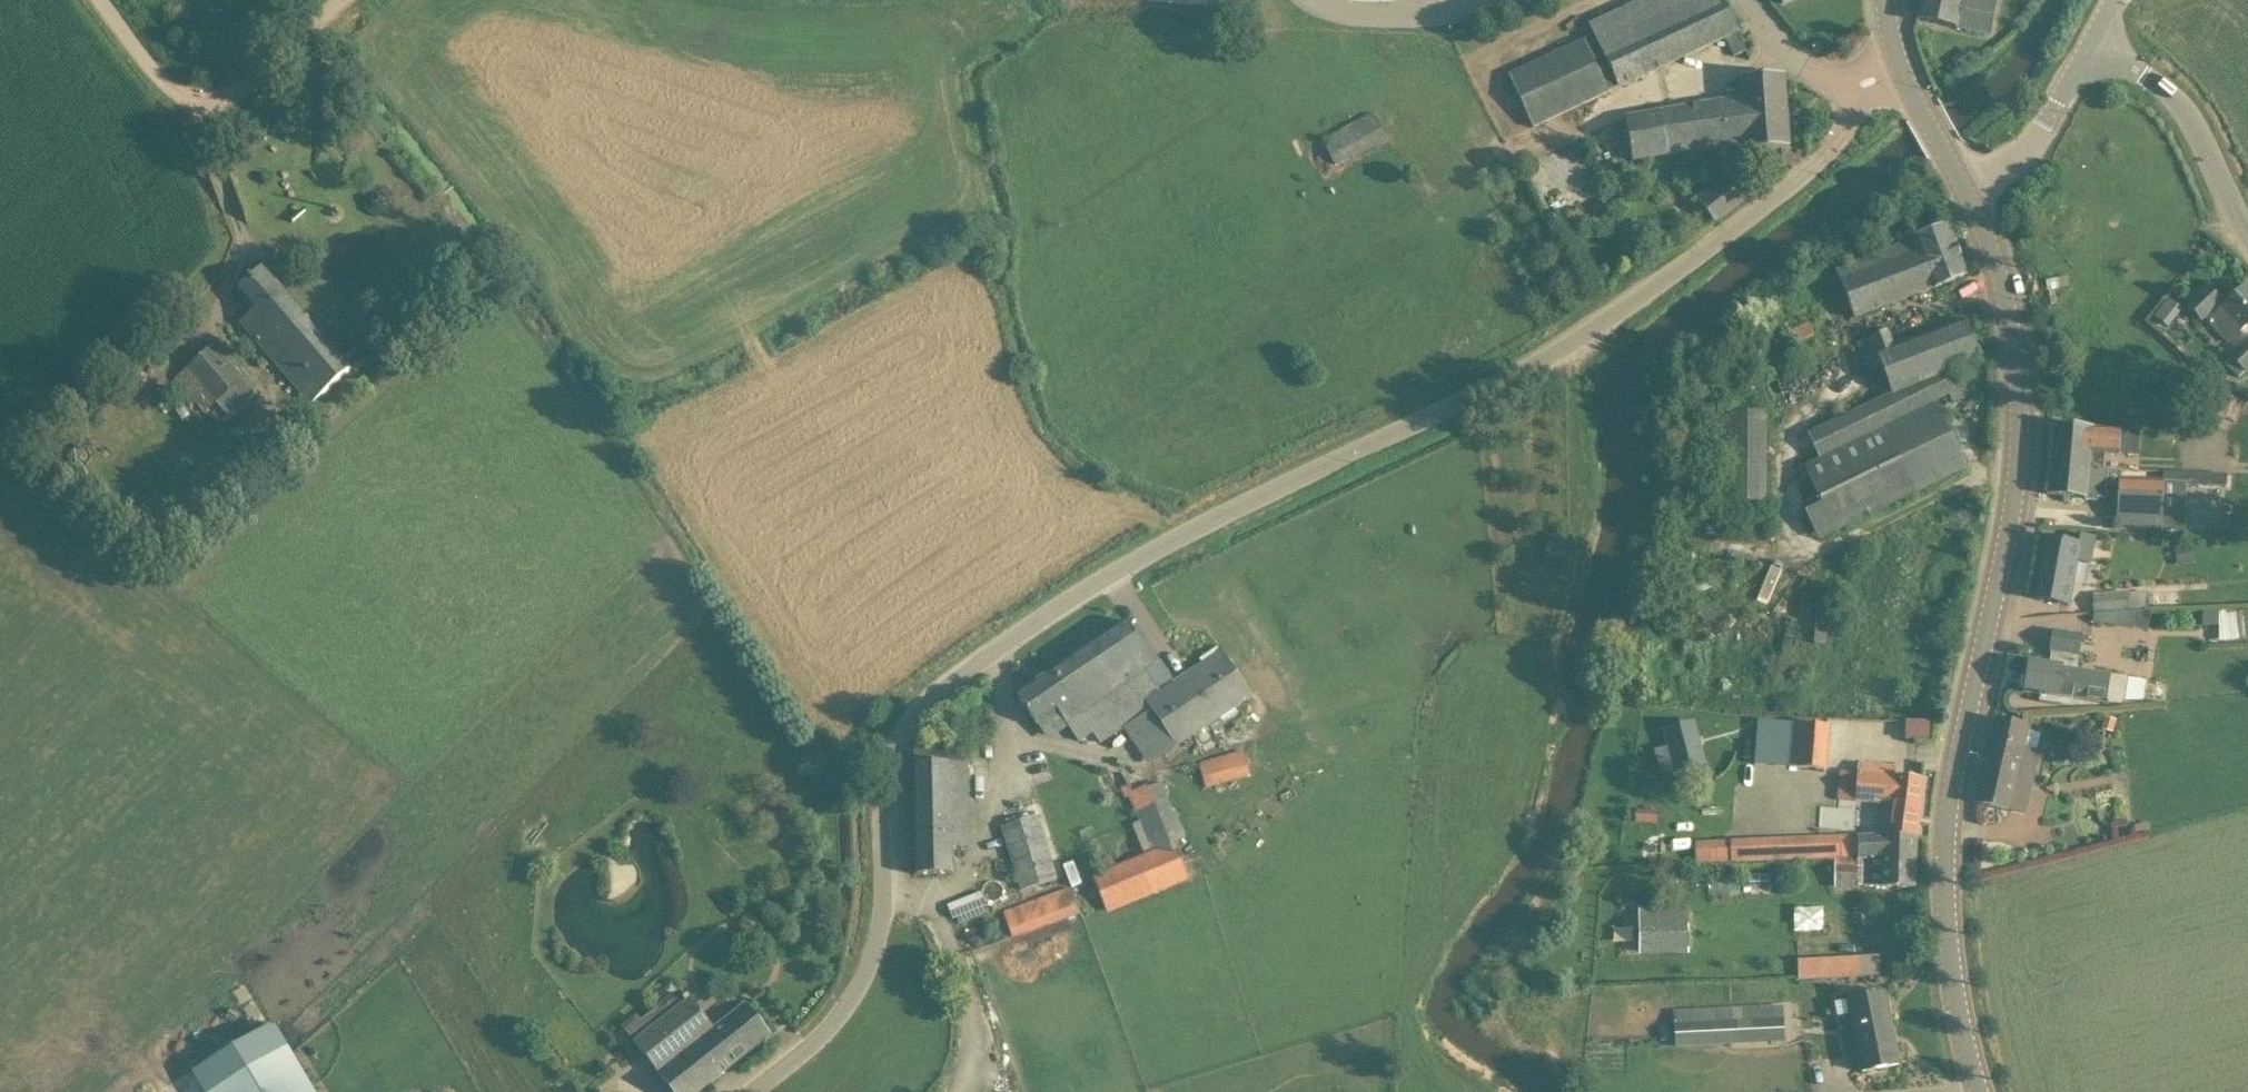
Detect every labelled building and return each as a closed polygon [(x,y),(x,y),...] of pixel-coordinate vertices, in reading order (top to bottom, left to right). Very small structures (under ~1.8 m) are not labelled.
[(1618,88),(1738,33),(1730,17),(1717,0),(1713,0),(1601,52),(1594,36),(1509,75),(1533,128),(1618,88)] [(1917,21),(1991,35),(1994,19),(1998,2),(1987,0),(1921,0),(1917,21)] [(1784,75),(1740,78),(1741,99),(1628,119),(1634,164),(1741,149),(1741,152),(1790,149),(1784,75)] [(1336,166),(1388,139),(1374,114),(1323,141),(1336,166)] [(1715,223),(1746,198),(1729,177),(1706,195),(1704,193),(1696,199),(1715,223)] [(1933,290),(1966,276),(1948,227),(1914,240),(1913,240),(1913,241),(1836,270),(1856,320),(1933,290)] [(241,323),(312,405),(353,369),(264,267),(237,291),(254,311),(241,323)] [(2247,324),(2247,286),(2247,285),(2227,304),(2208,283),(2186,304),(2202,322),(2204,319),(2227,344),(2247,324)] [(2168,297),(2155,316),(2168,325),(2181,306),(2168,297)] [(1879,365),(1891,396),(1981,362),(1965,320),(1895,347),(1888,330),(1869,338),(1869,339),(1857,344),(1867,370),(1879,365)] [(1814,336),(1809,324),(1784,334),(1789,346),(1814,336)] [(2230,356),(2246,372),(2247,369),(2247,339),(2230,356)] [(178,378),(207,412),(218,403),(230,417),(259,392),(244,375),(242,376),(216,345),(178,378)] [(2194,365),(2198,361),(2181,345),(2177,350),(2194,365)] [(2221,393),(2211,415),(2225,421),(2226,419),(2234,423),(2243,402),(2221,393)] [(1770,501),(1771,411),(1735,410),(1734,501),(1770,501)] [(1820,546),(1971,474),(1941,411),(1806,476),(1824,512),(1807,520),(1820,546)] [(2119,459),(2119,431),(2092,430),(2092,429),(2054,425),(2048,495),(2104,500),(2106,470),(2090,469),(2091,454),(2101,455),(2101,458),(2119,459)] [(2227,474),(2195,473),(2194,487),(2227,488),(2227,474)] [(2162,531),(2164,482),(2119,481),(2117,530),(2162,531)] [(2068,606),(2076,563),(2076,562),(2090,564),(2095,538),(2077,535),(2076,543),(2044,537),(2033,599),(2068,606)] [(2174,548),(2178,567),(2196,563),(2192,544),(2174,548)] [(2103,615),(2127,613),(2148,611),(2147,593),(2129,593),(2129,592),(2092,594),(2094,616),(2103,615)] [(2247,639),(2247,611),(2238,612),(2240,640),(2247,639)] [(2203,627),(2220,626),(2220,612),(2202,612),(2203,627)] [(1157,666),(1126,621),(1065,663),(1017,696),(1038,727),(1058,713),(1061,711),(1079,738),(1095,727),(1086,714),(1135,681),(1146,673),(1157,666)] [(2076,677),(2078,670),(2077,670),(2082,636),(2054,632),(2051,651),(2053,651),(2051,664),(2031,661),(2030,672),(2027,671),(2023,693),(2039,695),(2039,697),(2041,697),(2040,702),(2059,705),(2061,684),(2070,685),(2071,676),(2076,677)] [(1177,748),(1254,696),(1223,650),(1160,693),(1146,673),(1135,681),(1148,701),(1146,702),(1177,748)] [(2110,674),(2078,670),(2076,677),(2071,676),(2070,685),(2061,684),(2059,705),(2071,706),(2072,699),(2109,704),(2109,702),(2121,704),(2124,701),(2143,701),(2145,680),(2127,678),(2110,676),(2110,674)] [(2105,716),(2101,729),(2114,732),(2117,720),(2105,716)] [(1931,737),(1931,720),(1908,720),(1908,737),(1931,737)] [(2041,752),(2026,748),(2031,728),(1995,720),(1976,802),(2012,811),(2018,787),(2032,790),(2041,752)] [(1665,730),(1676,773),(1703,766),(1691,723),(1665,730)] [(1826,771),(1829,726),(1792,723),(1788,768),(1826,771)] [(1206,789),(1323,756),(1315,732),(1199,764),(1206,789)] [(954,848),(970,847),(968,747),(915,748),(915,764),(917,875),(954,874),(954,848)] [(1923,778),(1896,775),(1842,771),(1840,799),(1889,804),(1886,835),(1917,838),(1918,838),(1923,778)] [(1108,913),(1190,880),(1176,844),(1185,839),(1162,783),(1149,789),(1147,786),(1129,794),(1151,852),(1093,877),(1108,913)] [(1635,811),(1635,823),(1659,824),(1659,812),(1635,811)] [(1024,891),(1057,880),(1037,817),(1003,827),(1024,891)] [(1835,858),(1836,889),(1858,890),(1858,886),(1915,888),(1917,844),(1917,838),(1886,835),(1859,836),(1858,857),(1841,858),(1835,858)] [(1859,836),(1840,837),(1841,858),(1858,857),(1859,836)] [(1733,862),(1732,843),(1714,844),(1715,863),(1733,862)] [(1082,883),(1074,862),(1064,867),(1072,887),(1082,883)] [(1014,939),(1080,915),(1071,889),(1004,913),(1014,939)] [(954,919),(986,906),(981,893),(948,905),(954,919)] [(1795,907),(1796,931),(1825,930),(1824,906),(1795,907)] [(1639,956),(1688,956),(1688,907),(1639,908),(1639,956)] [(1799,964),(1800,979),(1827,978),(1826,963),(1799,964)] [(1846,1001),(1861,1072),(1899,1064),(1895,1045),(1894,1045),(1892,1037),(1894,1037),(1885,993),(1846,1001)] [(673,1091),(700,1091),(771,1036),(746,1004),(715,1029),(691,997),(633,1040),(673,1091)] [(1675,1024),(1676,1047),(1784,1041),(1783,1019),(1675,1024)] [(283,1051),(215,1091),(308,1091),(283,1051)]
